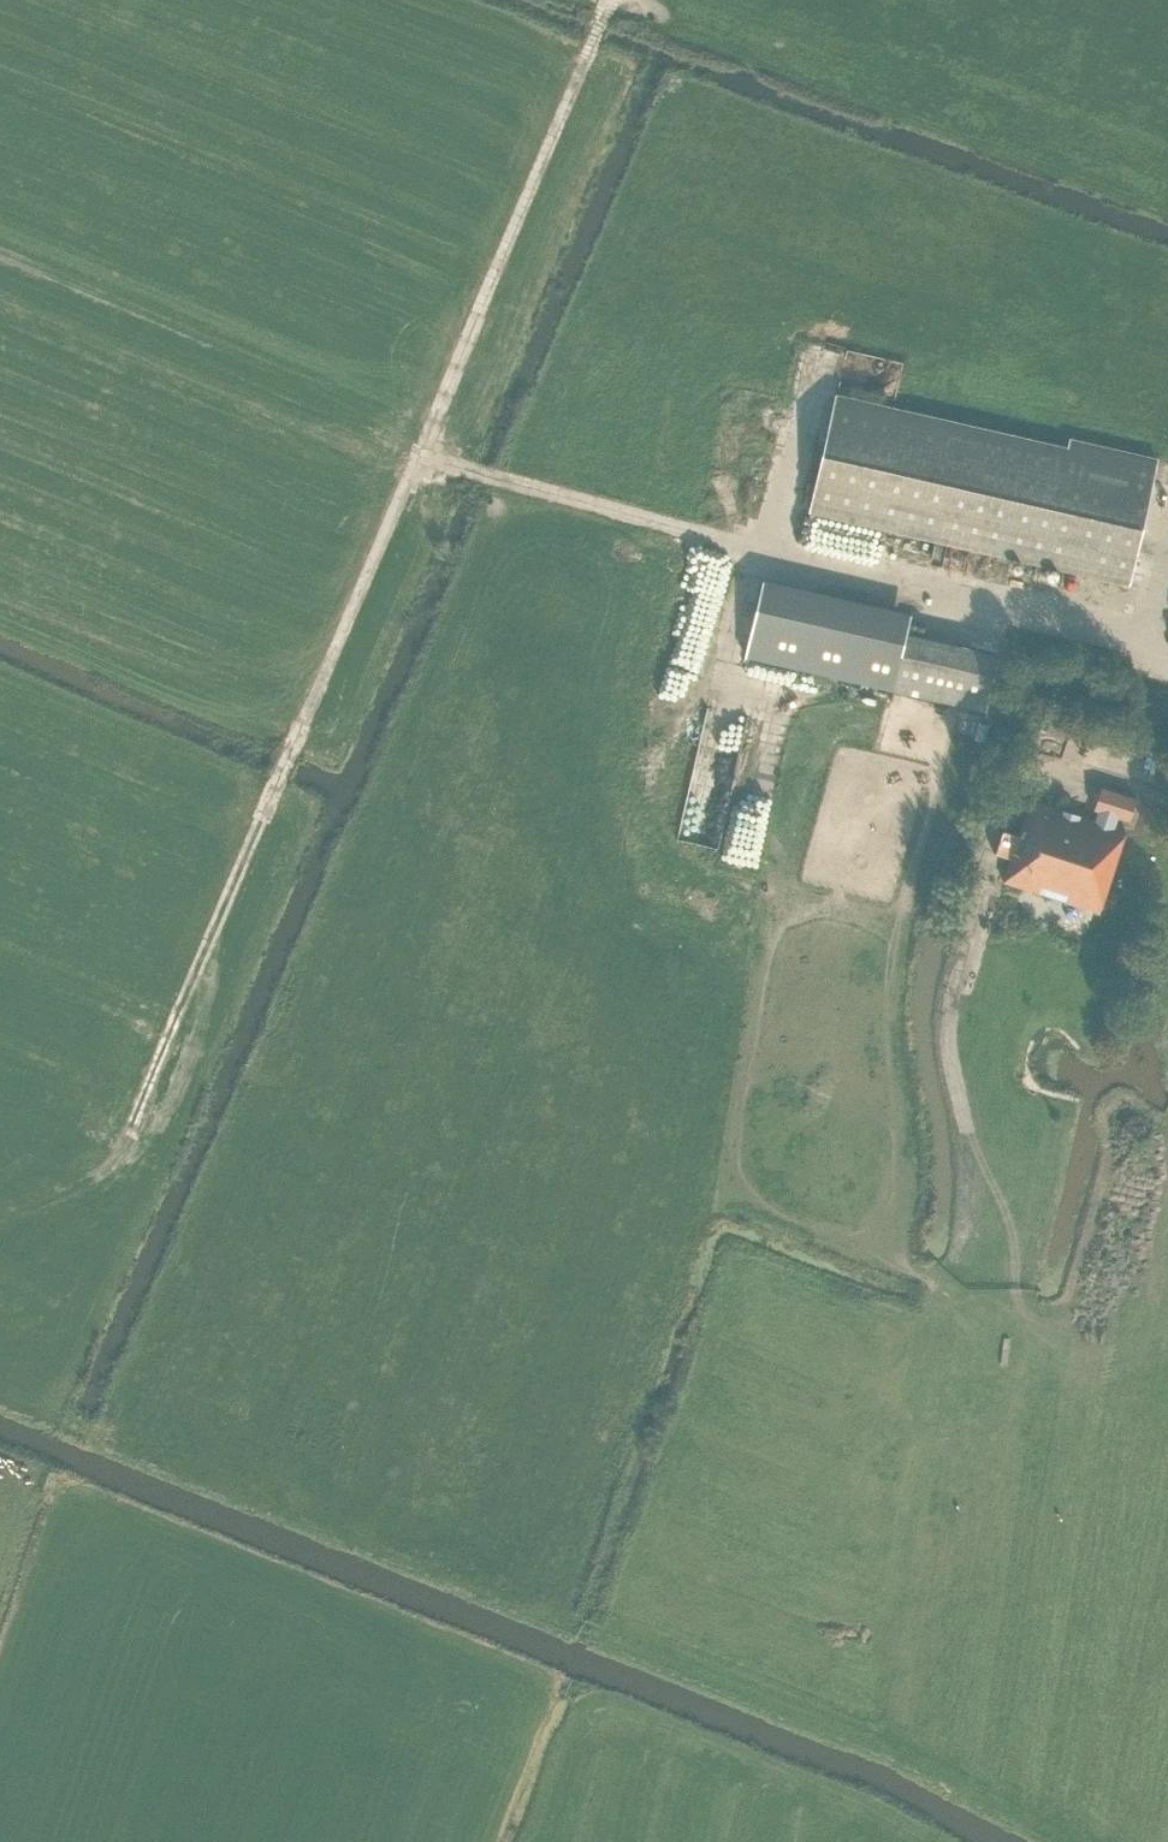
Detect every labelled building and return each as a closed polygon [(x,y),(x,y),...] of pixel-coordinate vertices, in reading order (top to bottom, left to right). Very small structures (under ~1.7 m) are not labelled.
[(836,396),(810,510),(1128,582),(1157,459),(1071,439),(1068,450),(836,396)] [(744,656),(986,711),(999,655),(905,633),(911,608),(763,574),(744,656)] [(772,854),(796,733),(753,725),(730,846),(772,854)] [(1105,812),(1149,826),(1155,806),(1112,791),(1105,812)] [(1004,881),(1099,912),(1126,830),(1103,823),(1103,825),(1097,823),(1098,821),(1031,799),(1019,835),(1003,830),(995,853),(1011,858),(1004,881)]
